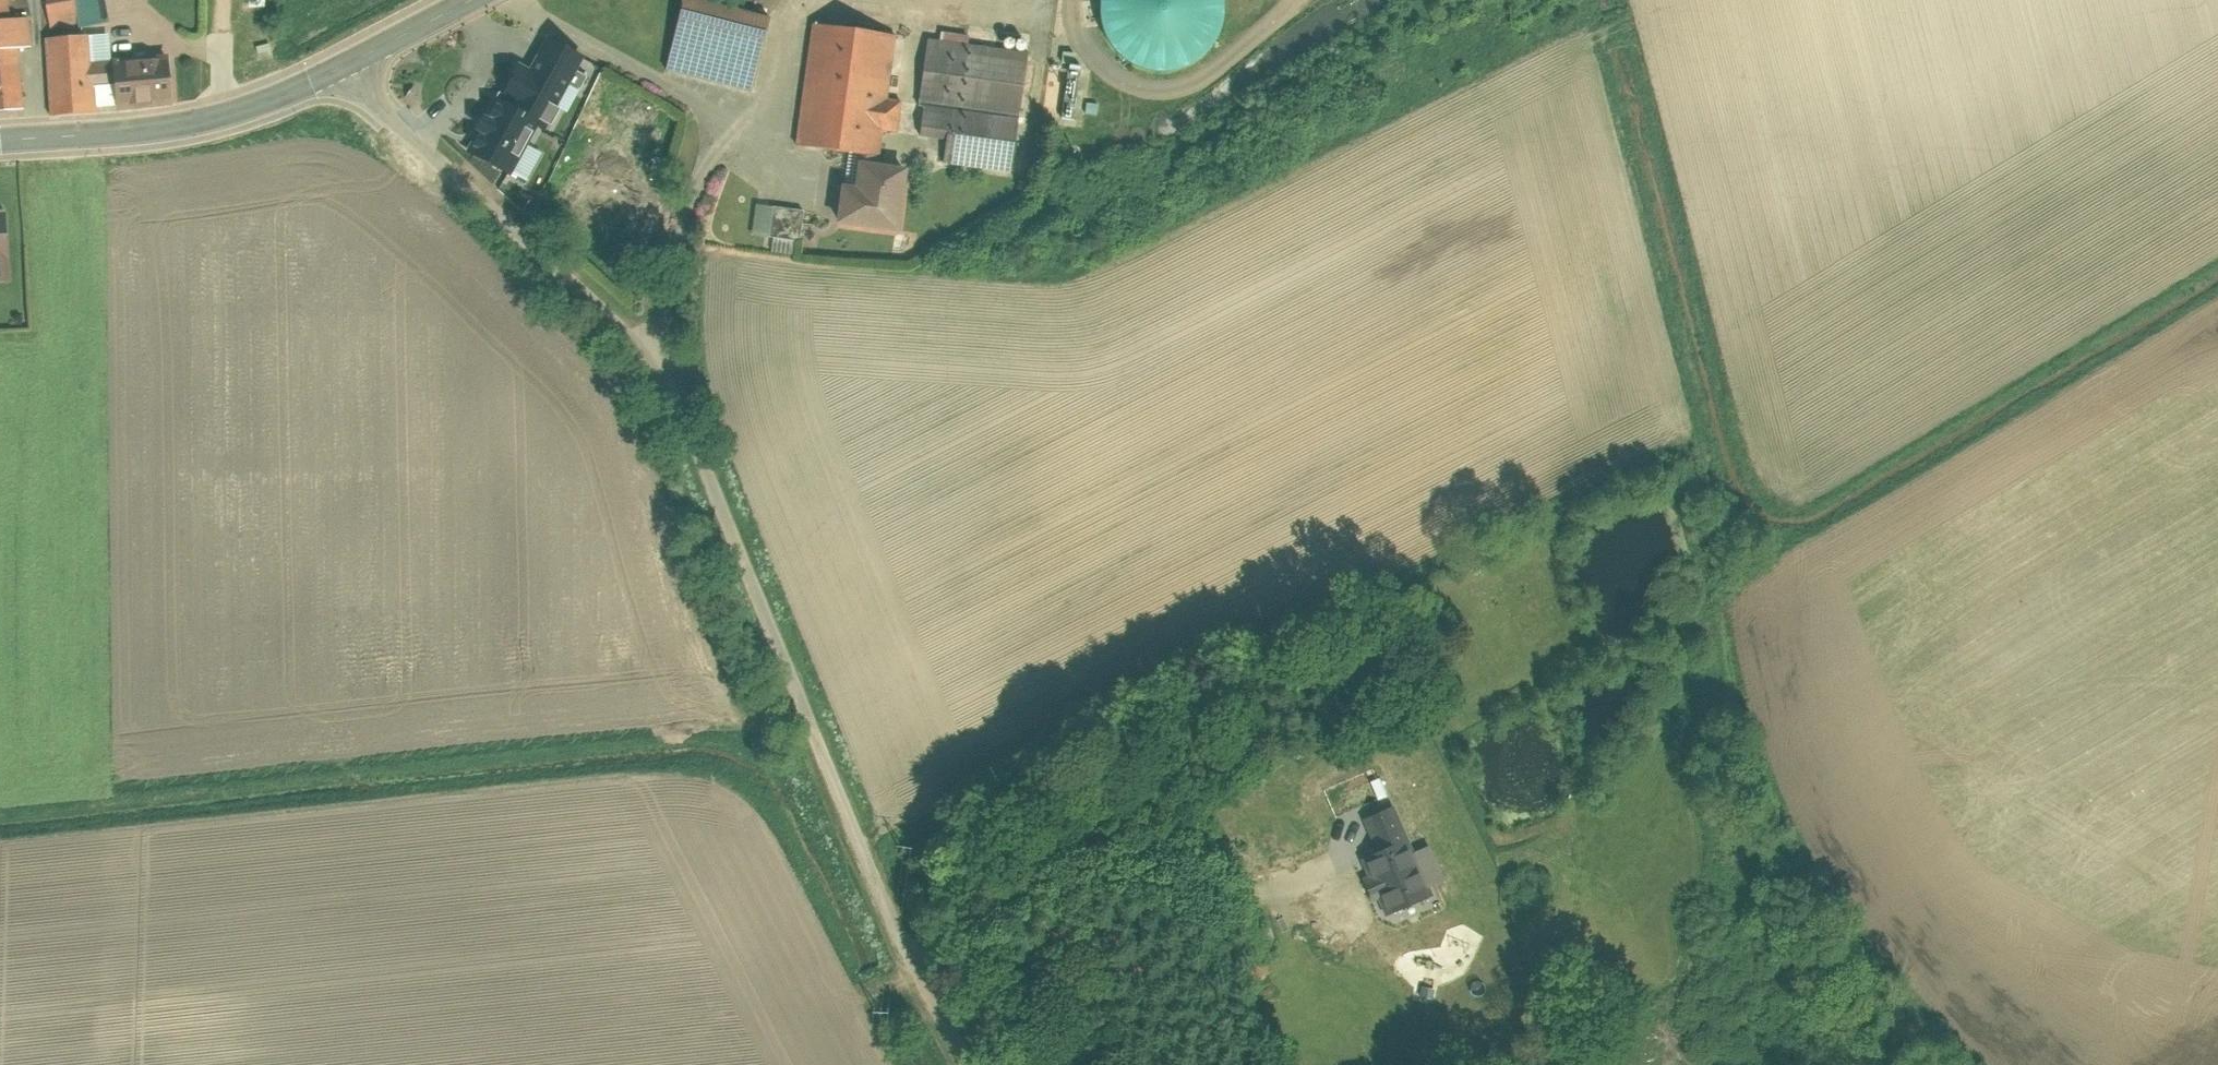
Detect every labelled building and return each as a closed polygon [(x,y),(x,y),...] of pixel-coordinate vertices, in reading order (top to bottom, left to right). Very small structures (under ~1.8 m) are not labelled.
[(26,108),(18,45),(29,44),(26,16),(7,18),(5,0),(0,0),(0,111),(26,108)] [(52,110),(177,103),(173,46),(115,49),(113,28),(79,30),(77,0),(45,0),(52,110)] [(79,30),(113,28),(108,0),(77,0),(79,30)] [(710,0),(679,0),(663,69),(750,89),(767,13),(710,0)] [(1225,21),(1226,0),(1094,0),(1095,22),(1104,43),(1120,60),(1140,70),(1163,73),(1185,68),(1203,57),(1217,40),(1225,21)] [(897,33),(805,21),(789,143),(852,150),(880,155),(882,135),(894,137),(899,102),(888,101),(897,33)] [(511,63),(460,150),(525,188),(543,158),(523,146),(553,93),(577,107),(604,61),(549,29),(525,71),(511,63)] [(1026,53),(921,41),(914,101),(944,105),(937,165),(1012,173),(1026,53)] [(880,155),(852,150),(840,215),(899,225),(910,160),(880,155)] [(801,239),(803,209),(752,205),(750,236),(801,239)] [(1386,774),(1335,795),(1336,801),(1321,807),(1333,834),(1352,826),(1393,928),(1462,900),(1419,794),(1398,802),(1386,774)]
